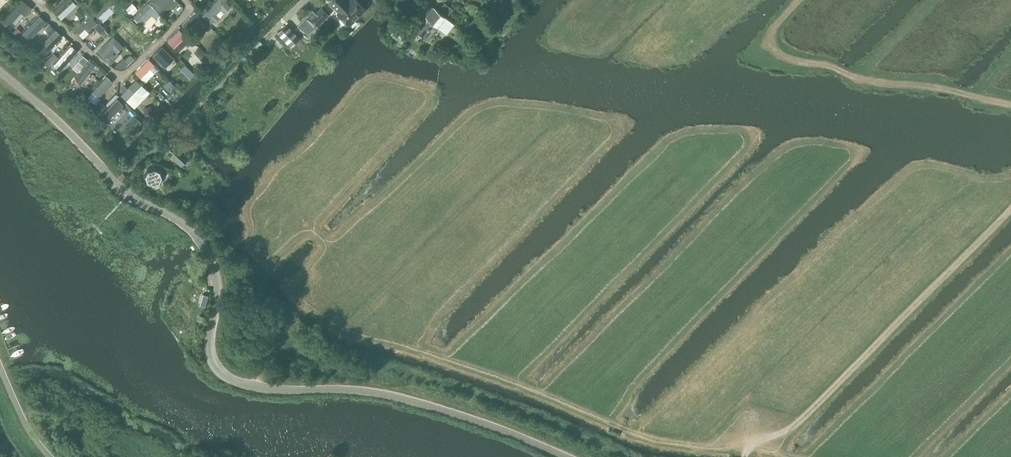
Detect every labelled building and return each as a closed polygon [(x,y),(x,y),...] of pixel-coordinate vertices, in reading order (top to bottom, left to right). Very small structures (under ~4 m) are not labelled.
[(61,20),(78,6),(72,0),(62,0),(52,10),(61,20)] [(105,22),(119,8),(111,0),(106,0),(94,11),(105,22)] [(149,1),(159,11),(171,0),(150,0),(149,1)] [(201,16),(209,23),(213,20),(215,18),(216,18),(217,19),(223,13),(230,6),(224,0),(217,0),(201,16)] [(365,8),(356,0),(352,0),(349,3),(346,0),(330,0),(329,1),(341,12),(338,14),(349,24),(365,8)] [(4,24),(10,30),(29,8),(23,3),(4,24)] [(147,3),(133,17),(139,23),(142,24),(151,15),(155,19),(159,15),(147,3)] [(444,3),(438,11),(429,4),(421,13),(426,17),(416,30),(423,36),(428,39),(438,27),(446,34),(454,24),(446,18),(453,10),(444,3)] [(314,14),(310,19),(317,26),(329,15),(321,7),(314,14)] [(311,11),(297,26),(306,33),(315,26),(309,19),(314,14),(311,11)] [(90,13),(74,28),(83,37),(98,22),(90,13)] [(28,40),(46,21),(39,14),(21,33),(28,40)] [(183,25),(189,31),(200,21),(194,15),(183,25)] [(117,33),(125,41),(139,28),(131,19),(117,33)] [(286,25),(276,34),(288,46),(297,38),(286,25)] [(401,42),(408,33),(398,25),(391,34),(401,42)] [(166,40),(177,51),(190,39),(179,28),(166,40)] [(114,33),(98,50),(104,56),(113,48),(117,51),(124,44),(114,33)] [(39,50),(46,57),(61,41),(54,34),(39,50)] [(53,59),(61,65),(72,51),(64,45),(53,59)] [(162,46),(152,56),(164,67),(174,58),(162,46)] [(130,53),(126,59),(122,56),(115,65),(123,71),(134,56),(130,53)] [(149,60),(136,73),(146,83),(159,69),(149,60)] [(80,78),(86,84),(98,70),(91,65),(80,78)] [(108,75),(96,88),(103,94),(115,81),(108,75)] [(142,84),(126,101),(134,109),(150,92),(142,84)] [(127,104),(117,95),(102,111),(111,120),(127,104)] [(135,115),(123,128),(129,134),(142,121),(135,115)] [(181,166),(188,159),(173,144),(166,151),(181,166)] [(163,177),(162,174),(160,170),(153,167),(145,169),(142,176),(145,183),(152,187),(161,184),(163,177)] [(181,345),(167,321),(160,325),(175,348),(181,345)]
